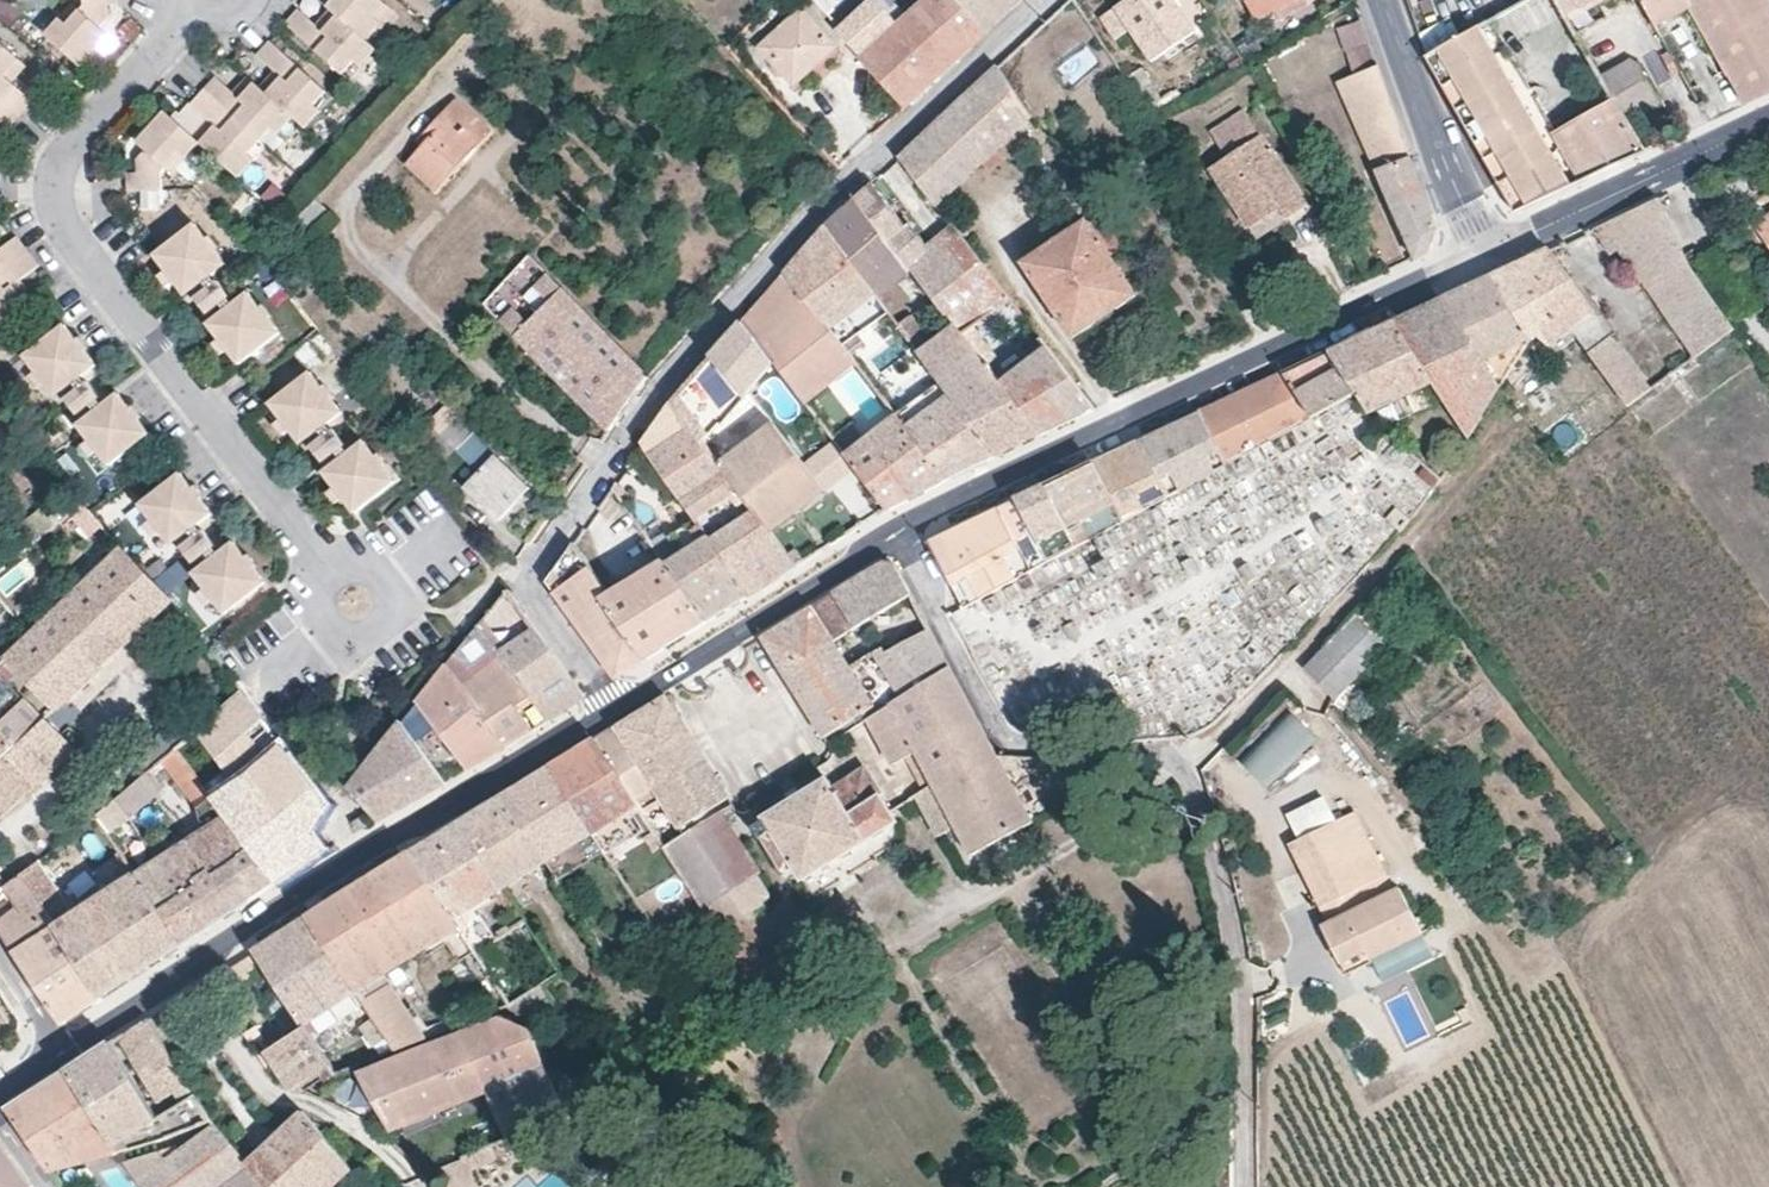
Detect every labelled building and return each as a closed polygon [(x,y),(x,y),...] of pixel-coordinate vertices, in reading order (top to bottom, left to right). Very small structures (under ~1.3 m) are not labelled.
[(23,2),(19,0),(0,0),(0,11),(16,18),(23,2)] [(101,28),(109,19),(107,5),(119,5),(119,0),(84,0),(84,6),(81,10),(73,3),(45,35),(82,68),(109,36),(101,28)] [(382,0),(334,0),(327,7),(330,9),(337,16),(366,42),(367,40),(394,10),(382,0)] [(899,24),(894,29),(882,40),(866,54),(862,58),(906,107),(989,32),(956,0),(926,0),(899,24)] [(989,32),(1021,2),(1020,0),(956,0),(989,32)] [(1139,2),(1138,0),(1129,0),(1101,18),(1115,39),(1130,28),(1152,60),(1194,32),(1173,0),(1142,0),(1139,2)] [(1257,21),(1270,14),(1274,23),(1309,5),(1306,0),(1246,0),(1257,21)] [(1568,15),(1594,0),(1559,0),(1568,15)] [(1689,0),(1640,0),(1653,23),(1674,11),(1676,15),(1692,6),(1689,0)] [(1692,6),(1747,103),(1768,93),(1768,0),(1689,0),(1692,6)] [(874,7),(869,2),(841,27),(866,54),(882,40),(894,29),(874,7)] [(899,24),(879,2),(874,7),(894,29),(899,24)] [(367,40),(366,42),(337,16),(324,30),(317,24),(299,9),(285,23),(342,74),(354,61),(361,67),(377,49),(367,40)] [(337,16),(330,9),(317,24),(324,30),(337,16)] [(835,47),(801,9),(759,47),(794,85),(835,47)] [(1627,118),(1615,97),(1555,131),(1492,20),(1426,58),(1515,213),(1645,151),(1627,118)] [(1348,53),(1372,45),(1363,21),(1339,29),(1348,53)] [(866,54),(841,27),(836,31),(862,58),(866,54)] [(0,35),(0,91),(22,110),(34,96),(13,77),(7,72),(23,55),(0,35)] [(315,105),(327,91),(270,40),(257,55),(274,71),(281,78),(267,93),(294,117),(306,128),(321,111),(315,105)] [(1350,60),(1374,51),(1372,45),(1348,53),(1347,53),(1350,60)] [(1682,72),(1669,50),(1662,54),(1674,76),(1682,72)] [(1437,231),(1374,51),(1350,60),(1356,77),(1338,83),(1417,259),(1428,254),(1437,231)] [(13,77),(28,60),(23,55),(7,72),(13,77)] [(1661,99),(1642,65),(1630,59),(1602,75),(1627,118),(1661,99)] [(1153,116),(1171,106),(1162,95),(1142,65),(1126,75),(1153,116)] [(997,150),(1032,116),(999,67),(900,159),(936,206),(982,163),(991,172),(1005,158),(997,150)] [(267,93),(281,78),(274,71),(260,86),(267,93)] [(1716,74),(1699,83),(1710,108),(1728,100),(1716,74)] [(240,99),(255,82),(248,76),(233,92),(233,93),(240,99)] [(260,86),(255,82),(240,99),(233,93),(233,92),(215,77),(204,90),(260,141),(272,129),(278,135),(294,117),(267,93),(260,86)] [(1178,84),(1162,95),(1171,106),(1186,95),(1178,84)] [(260,141),(204,90),(191,104),(208,120),(215,127),(201,143),(200,143),(240,178),(255,160),(248,154),(260,141)] [(455,101),(426,133),(432,138),(423,147),(409,163),(437,189),(489,133),(455,101)] [(1306,205),(1243,109),(1209,131),(1226,157),(1211,168),(1251,228),(1279,208),(1286,219),(1306,205)] [(200,143),(201,143),(165,111),(137,143),(146,150),(136,161),(137,172),(127,173),(128,192),(162,189),(161,173),(165,168),(173,174),(200,143)] [(201,143),(215,127),(208,120),(194,136),(201,143)] [(423,147),(432,138),(426,133),(418,142),(423,147)] [(906,226),(872,184),(856,200),(903,261),(908,267),(929,249),(927,247),(909,224),(906,226)] [(1658,197),(1594,228),(1595,232),(1611,255),(1619,250),(1643,284),(1688,263),(1686,259),(1658,197)] [(306,238),(331,212),(317,198),(292,225),(306,238)] [(903,261),(856,200),(825,229),(871,288),(903,261)] [(1257,238),(1286,219),(1279,208),(1251,228),(1257,238)] [(1136,296),(1110,256),(1123,248),(1099,212),(1024,263),(1074,337),(1136,296)] [(1753,224),(1768,247),(1768,213),(1753,224)] [(227,265),(216,249),(219,247),(210,237),(207,239),(196,223),(155,256),(166,270),(175,281),(181,289),(194,291),(205,282),(212,277),(227,265)] [(1011,298),(954,224),(927,247),(929,249),(908,267),(985,368),(998,358),(974,327),(1011,298)] [(871,288),(825,229),(786,273),(832,330),(855,362),(868,352),(842,319),(876,295),(871,288)] [(30,245),(18,230),(0,244),(0,268),(30,245)] [(15,280),(23,274),(41,260),(30,245),(0,268),(0,321),(29,298),(15,280)] [(1578,339),(1628,407),(1653,389),(1619,344),(1614,336),(1616,334),(1598,308),(1595,310),(1548,247),(1490,274),(1531,340),(1532,341),(1534,341),(1537,337),(1552,349),(1572,331),(1578,339)] [(648,376),(530,255),(484,304),(610,431),(648,376)] [(878,298),(910,270),(903,261),(871,288),(876,295),(878,298)] [(1702,282),(1688,263),(1643,284),(1668,319),(1694,355),(1693,356),(1695,359),(1735,330),(1702,282)] [(175,281),(166,270),(163,273),(172,284),(175,281)] [(855,362),(832,330),(786,273),(743,321),(775,362),(774,363),(805,405),(856,363),(855,362)] [(36,292),(23,274),(15,280),(29,298),(36,292)] [(1531,340),(1490,274),(1443,297),(1444,298),(1486,362),(1531,340)] [(202,306),(225,289),(218,280),(216,282),(212,277),(205,282),(209,288),(195,298),(202,306)] [(234,304),(229,299),(232,298),(225,289),(202,306),(209,315),(222,305),(226,310),(234,304)] [(240,365),(281,333),(269,318),(272,316),(264,305),(261,308),(249,292),(234,304),(226,310),(215,319),(214,331),(220,339),(228,350),(240,365)] [(1486,362),(1444,298),(1332,351),(1359,393),(1357,394),(1369,414),(1433,384),(1468,438),(1501,386),(1486,362)] [(100,356),(88,341),(91,339),(82,329),(80,331),(68,316),(27,348),(39,363),(47,373),(53,381),(66,383),(77,374),(85,368),(100,356)] [(743,321),(711,359),(713,361),(740,396),(742,399),(774,363),(775,362),(743,321)] [(1038,437),(955,329),(919,355),(997,456),(1038,437)] [(228,350),(220,339),(217,342),(225,352),(228,350)] [(1096,410),(1048,347),(998,384),(1038,437),(1096,410)] [(1359,393),(1332,351),(1285,372),(1315,418),(1357,394),(1359,393)] [(695,381),(713,361),(711,359),(693,379),(695,381)] [(47,373),(39,363),(36,365),(43,376),(47,373)] [(97,381),(91,372),(89,374),(85,368),(77,374),(81,380),(68,390),(75,398),(97,381)] [(339,411),(327,396),(330,393),(322,382),(319,384),(307,369),(267,401),(286,427),(293,435),(305,437),(316,428),(323,423),(339,411)] [(1315,418),(1285,372),(1201,412),(1228,466),(1315,418)] [(703,443),(724,419),(722,417),(693,379),(672,403),(703,443)] [(106,396),(102,391),(104,389),(97,381),(75,398),(82,407),(95,397),(98,402),(103,399),(106,396)] [(997,456),(941,384),(896,415),(897,417),(946,480),(997,456)] [(154,425),(141,410),(144,408),(136,397),(133,400),(121,385),(106,396),(103,399),(98,402),(88,411),(86,423),(92,431),(101,442),(113,457),(154,425)] [(740,396),(722,417),(724,419),(742,399),(740,396)] [(443,435),(467,411),(456,401),(433,425),(443,435)] [(703,443),(672,403),(642,445),(709,538),(748,596),(797,566),(771,531),(720,465),(703,443)] [(0,404),(0,427),(7,436),(19,426),(0,404)] [(500,443),(467,411),(443,435),(459,450),(472,437),(490,454),(500,443)] [(1228,466),(1201,412),(1142,441),(1170,497),(1228,466)] [(286,427),(278,417),(275,419),(283,430),(286,427)] [(946,480),(897,417),(847,456),(846,457),(854,467),(887,510),(946,480)] [(314,452),(336,435),(330,426),(327,428),(323,423),(316,428),(320,433),(307,443),(314,452)] [(802,459),(774,424),(720,465),(771,531),(825,489),(802,459)] [(101,442),(92,431),(89,434),(97,444),(101,442)] [(71,447),(99,473),(112,458),(84,433),(71,447)] [(345,450),(341,445),(343,443),(336,435),(314,452),(321,460),(334,450),(337,456),(341,454),(345,450)] [(832,436),(802,459),(825,489),(854,467),(846,457),(847,456),(832,436)] [(477,467),(490,454),(472,437),(459,450),(477,467)] [(393,479),(381,464),(383,462),(376,451),(372,453),(361,438),(345,450),(341,454),(337,456),(327,464),(325,477),(331,485),(338,494),(340,496),(352,511),(393,479)] [(1170,497),(1142,441),(1096,462),(1126,521),(1170,497)] [(529,488),(496,457),(466,489),(499,520),(529,488)] [(1126,521),(1096,462),(1046,485),(1079,547),(1126,521)] [(213,507),(201,492),(204,490),(196,479),(193,481),(181,466),(141,498),(152,513),(161,524),(167,532),(180,533),(190,525),(198,519),(213,507)] [(1434,491),(1442,479),(1429,468),(1419,480),(1434,491)] [(854,516),(873,503),(850,472),(832,486),(854,516)] [(338,494),(331,485),(328,488),(337,498),(340,496),(338,494)] [(1079,547),(1046,485),(1000,507),(1033,572),(1079,547)] [(1033,572),(1000,507),(929,541),(964,608),(1033,572)] [(161,524),(152,513),(149,515),(157,526),(161,524)] [(188,549),(211,531),(205,523),(202,524),(198,519),(190,525),(195,530),(182,540),(188,549)] [(219,546),(215,541),(218,539),(211,531),(188,549),(195,557),(208,547),(212,552),(219,546)] [(266,575),(255,560),(257,557),(249,547),(246,549),(235,535),(219,546),(212,552),(201,561),(199,573),(205,581),(208,584),(214,592),(225,607),(266,575)] [(748,596),(709,538),(666,564),(707,622),(748,596)] [(609,596),(573,543),(546,582),(616,679),(646,660),(602,601),(609,596)] [(171,600),(122,548),(6,660),(55,711),(171,600)] [(707,622),(666,564),(665,562),(609,596),(602,601),(646,660),(677,641),(707,622)] [(877,660),(873,653),(849,667),(834,642),(912,596),(897,568),(895,565),(893,564),(891,563),(888,563),(886,563),(883,563),(763,638),(825,738),(855,720),(858,726),(869,720),(891,706),(917,753),(956,827),(971,856),(1033,823),(950,666),(900,697),(877,660)] [(208,584),(205,581),(202,584),(211,595),(214,592),(208,584)] [(535,627),(508,589),(477,627),(497,652),(535,627)] [(1389,647),(1356,614),(1303,669),(1337,702),(1338,700),(1360,677),(1389,647)] [(551,721),(523,684),(497,652),(477,627),(447,666),(484,714),(507,748),(551,721)] [(535,627),(497,652),(523,684),(551,721),(586,697),(535,627)] [(950,666),(929,628),(877,660),(900,697),(950,666)] [(507,748),(484,714),(447,666),(417,704),(467,771),(507,748)] [(1,677),(0,678),(0,717),(21,696),(1,677)] [(1350,712),(1373,688),(1360,677),(1338,700),(1350,712)] [(329,806),(284,747),(240,691),(194,731),(237,785),(215,801),(278,883),(325,851),(311,832),(329,806)] [(731,798),(667,697),(597,740),(639,805),(638,806),(644,815),(664,802),(680,829),(731,798)] [(891,706),(869,720),(893,765),(908,757),(917,753),(891,706)] [(1317,738),(1288,708),(1238,757),(1268,788),(1317,738)] [(72,750),(43,720),(17,746),(0,762),(0,817),(1,818),(72,750)] [(445,783),(402,722),(349,790),(378,822),(445,783)] [(0,727),(0,762),(17,746),(0,727)] [(639,805),(597,740),(551,768),(592,834),(631,810),(638,806),(639,805)] [(278,883),(215,801),(175,748),(161,760),(196,807),(195,808),(210,827),(159,860),(207,929),(278,883)] [(917,753),(908,757),(927,791),(935,787),(917,753)] [(592,834),(551,768),(503,798),(546,864),(592,834)] [(129,818),(164,789),(150,770),(115,798),(128,817),(129,818)] [(897,823),(866,771),(835,790),(829,778),(765,817),(765,819),(752,826),(760,839),(773,831),(803,881),(897,823)] [(956,827),(935,787),(917,797),(938,837),(956,827)] [(128,817),(115,798),(94,816),(108,836),(118,827),(118,826),(128,817)] [(546,864),(503,798),(464,822),(506,888),(546,864)] [(606,855),(644,830),(631,810),(592,834),(606,855)] [(761,874),(721,812),(664,847),(662,847),(703,910),(704,911),(707,909),(719,927),(720,928),(721,928),(722,928),(723,928),(724,928),(725,928),(768,900),(769,899),(770,898),(770,897),(770,896),(770,895),(769,894),(757,876),(761,874)] [(1422,931),(1399,887),(1396,888),(1390,874),(1388,876),(1356,812),(1290,844),(1328,922),(1323,924),(1342,963),(1367,951),(1371,959),(1423,933),(1422,931)] [(363,817),(353,823),(359,833),(368,827),(363,817)] [(506,888),(464,822),(411,855),(454,920),(506,888)] [(454,920),(411,855),(354,890),(308,918),(388,1038),(397,1051),(429,1039),(386,976),(445,939),(460,930),(454,920)] [(207,929),(159,860),(136,875),(182,945),(207,929)] [(182,945),(136,875),(75,915),(38,861),(21,874),(102,997),(182,945)] [(21,874),(8,884),(0,890),(0,932),(61,1024),(102,997),(21,874)] [(388,1038),(308,918),(254,952),(261,964),(304,1028),(305,1028),(323,1055),(362,1030),(374,1047),(388,1038)] [(475,953),(460,930),(445,939),(460,963),(475,953)] [(1371,959),(1367,951),(1342,963),(1347,973),(1372,960),(1371,959)] [(254,952),(235,964),(242,976),(261,964),(254,952)] [(559,1005),(546,985),(511,1006),(508,1008),(534,1021),(559,1005)] [(186,1037),(167,1007),(149,1018),(167,1048),(186,1037)] [(167,1048),(149,1018),(68,1071),(121,1152),(168,1138),(213,1121),(167,1048)] [(544,1065),(528,1028),(502,1018),(461,1034),(486,1091),(544,1065)] [(323,1055),(305,1028),(304,1028),(265,1052),(291,1091),(297,1087),(330,1066),(323,1055)] [(461,1034),(359,1073),(392,1131),(486,1091),(461,1034)] [(486,1091),(508,1141),(567,1118),(551,1081),(544,1065),(486,1091)] [(121,1152),(68,1071),(8,1109),(49,1171),(121,1152)] [(303,1111),(248,1162),(247,1163),(250,1167),(267,1186),(332,1186),(352,1169),(303,1111)] [(250,1167),(247,1163),(248,1162),(216,1124),(166,1160),(160,1152),(124,1164),(141,1186),(222,1186),(250,1167)] [(0,1142),(0,1186),(32,1186),(0,1142)] [(493,1164),(487,1150),(465,1158),(471,1174),(493,1164)] [(250,1167),(222,1186),(267,1186),(250,1167)]
